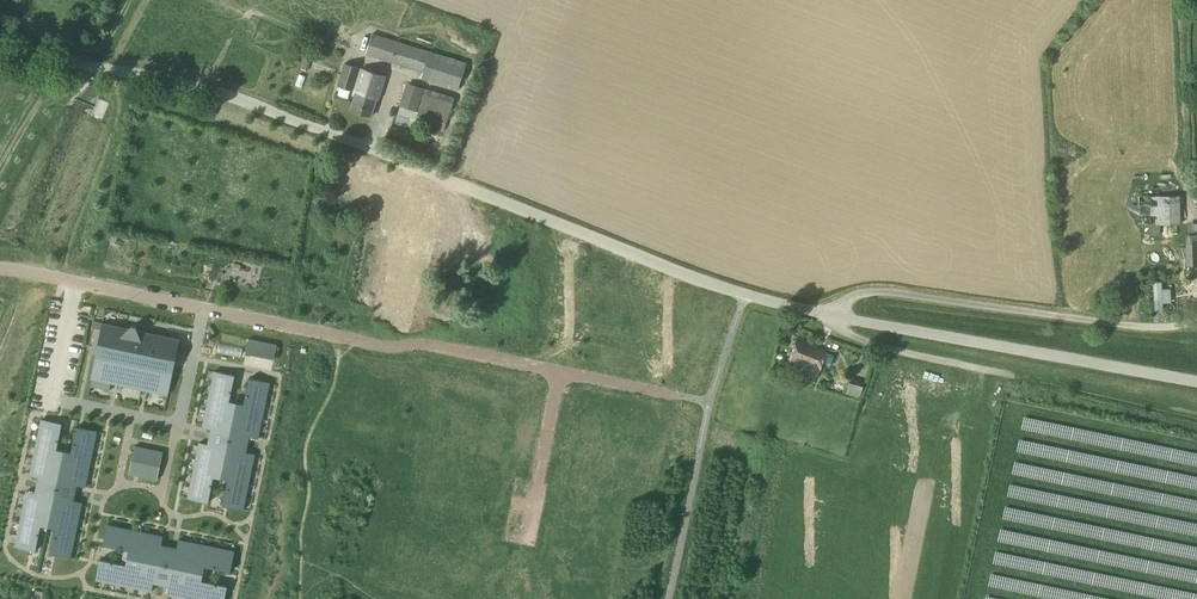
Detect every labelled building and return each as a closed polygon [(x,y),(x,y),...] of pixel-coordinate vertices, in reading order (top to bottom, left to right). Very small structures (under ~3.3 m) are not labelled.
[(365,54),(423,73),(429,52),(372,33),(365,54)] [(31,46),(33,39),(26,36),(23,43),(31,46)] [(429,51),(429,52),(423,73),(421,79),(458,90),(466,63),(429,51)] [(337,86),(353,91),(360,69),(344,63),(337,86)] [(360,69),(353,91),(356,92),(350,110),(371,116),(376,98),(378,99),(385,77),(360,69)] [(407,83),(400,107),(416,112),(414,120),(442,129),(451,96),(407,83)] [(1150,224),(1159,224),(1179,225),(1179,196),(1150,196),(1150,224)] [(1159,235),(1159,224),(1150,224),(1149,234),(1159,235)] [(1196,244),(1185,244),(1185,265),(1196,265),(1196,257),(1196,244)] [(1152,283),(1154,310),(1156,311),(1160,310),(1162,309),(1161,282),(1152,283)] [(95,356),(90,379),(101,381),(101,380),(110,382),(110,383),(111,383),(115,384),(118,384),(122,385),(123,385),(136,387),(135,388),(142,389),(144,390),(147,391),(148,391),(148,390),(157,392),(157,393),(168,395),(172,372),(167,371),(169,358),(175,359),(175,358),(179,339),(175,338),(175,339),(166,337),(166,336),(165,336),(165,335),(155,333),(155,334),(154,334),(154,335),(142,332),(137,330),(136,328),(135,326),(132,326),(131,327),(128,329),(124,328),(124,329),(113,326),(113,325),(103,323),(102,323),(101,329),(98,343),(111,346),(99,357),(95,356)] [(274,358),(277,344),(248,338),(245,352),(274,358)] [(826,352),(825,354),(814,349),(816,346),(796,338),(792,344),(788,354),(787,361),(806,368),(805,372),(816,376),(818,371),(819,371),(822,363),(830,366),(834,356),(826,353),(826,352)] [(839,344),(830,340),(828,346),(837,349),(839,344)] [(258,439),(269,383),(249,378),(244,404),(228,401),(234,375),(214,371),(202,427),(211,429),(208,444),(199,442),(187,498),(207,502),(212,476),(228,480),(223,506),(243,510),(254,454),(245,452),(248,437),(258,439)] [(859,397),(864,383),(857,381),(853,396),(859,397)] [(70,558),(82,502),(73,501),(76,485),(85,487),(97,431),(77,427),(71,453),(56,450),(61,424),(41,420),(29,475),(38,477),(35,493),(26,491),(14,547),(34,551),(40,525),(56,528),(50,554),(70,558)] [(159,470),(162,452),(153,450),(134,446),(132,456),(129,474),(138,476),(157,480),(159,470)] [(201,581),(204,565),(230,571),(234,551),(178,539),(176,548),(161,545),(163,536),(107,525),(103,544),(129,550),(125,566),(99,560),(95,580),(151,592),(153,583),(169,586),(167,595),(186,598),(224,598),(227,587),(201,581)] [(35,590),(33,598),(42,598),(44,591),(35,590)]
